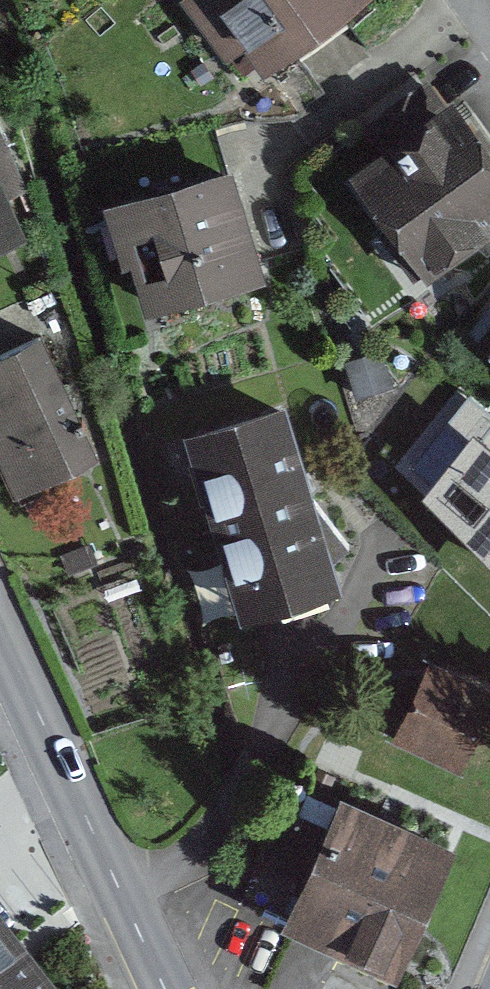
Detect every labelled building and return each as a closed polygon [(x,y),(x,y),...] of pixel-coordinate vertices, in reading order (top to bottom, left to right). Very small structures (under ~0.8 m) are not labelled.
[(249,88),(359,19),(347,0),(192,0),(249,88)] [(404,301),(489,243),(489,165),(436,84),(314,166),(404,301)] [(20,247),(0,198),(0,255),(20,247)] [(139,328),(235,299),(206,202),(109,231),(139,328)] [(82,475),(39,357),(0,371),(0,504),(82,475)] [(451,518),(489,470),(489,405),(437,362),(425,377),(456,402),(397,474),(451,518)] [(176,447),(219,626),(305,606),(263,427),(176,447)] [(432,668),(402,735),(457,759),(486,692),(432,668)] [(442,865),(321,815),(269,940),(389,988),(391,988),(442,865)] [(0,963),(0,988),(22,988),(0,963)]
